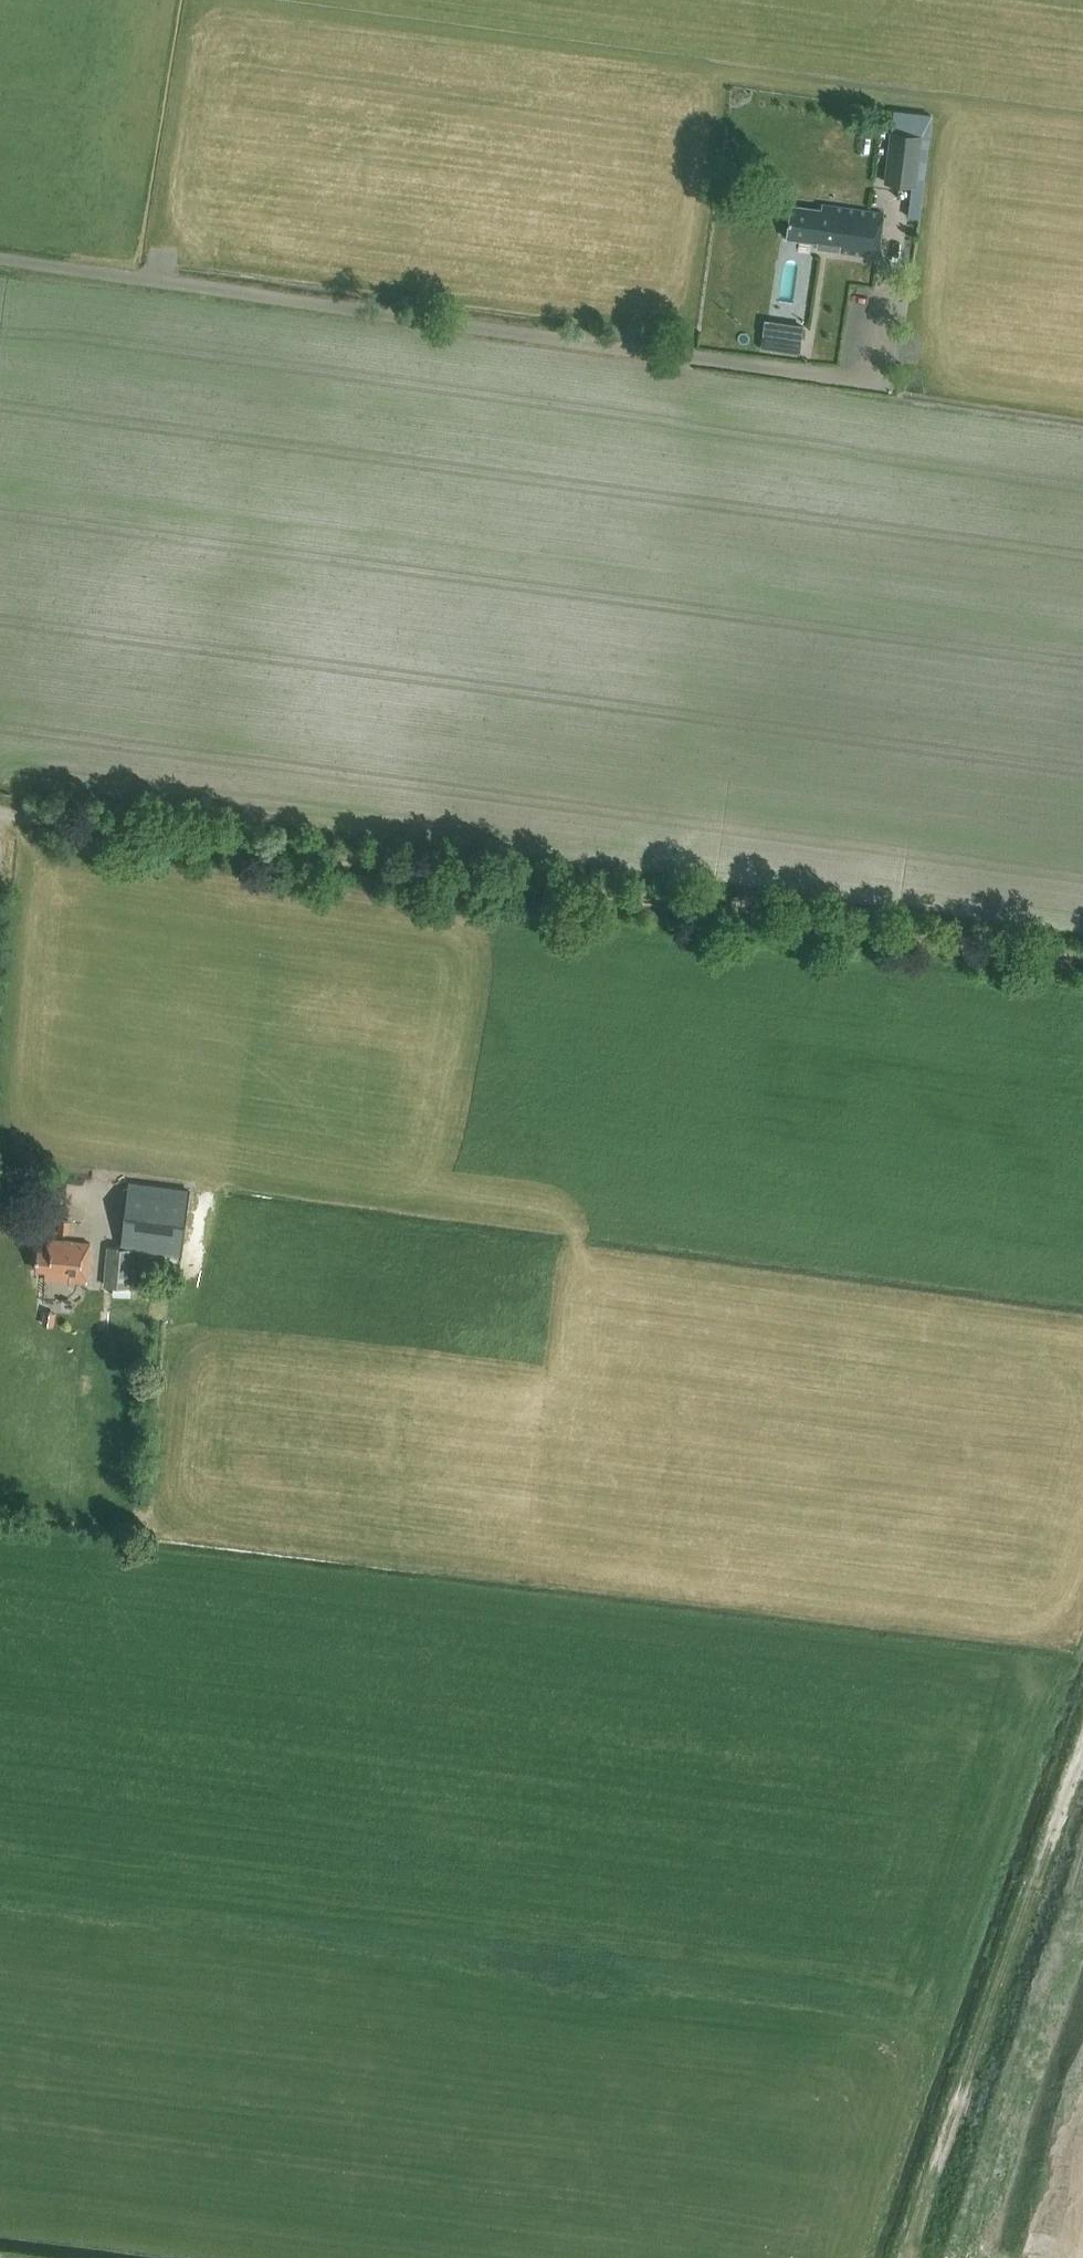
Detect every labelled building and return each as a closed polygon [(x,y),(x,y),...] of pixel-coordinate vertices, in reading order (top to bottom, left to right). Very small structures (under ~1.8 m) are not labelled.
[(884,182),(916,186),(923,135),(891,131),(884,182)] [(791,205),(786,237),(817,242),(816,248),(877,257),(884,212),(822,204),(822,209),(791,205)] [(765,321),(763,334),(776,336),(778,323),(765,321)] [(191,1188),(129,1180),(121,1247),(135,1249),(182,1255),(191,1188)] [(87,1283),(91,1243),(48,1238),(47,1251),(38,1250),(36,1270),(45,1270),(44,1279),(87,1283)] [(104,1285),(131,1287),(135,1249),(121,1247),(108,1246),(104,1285)]
